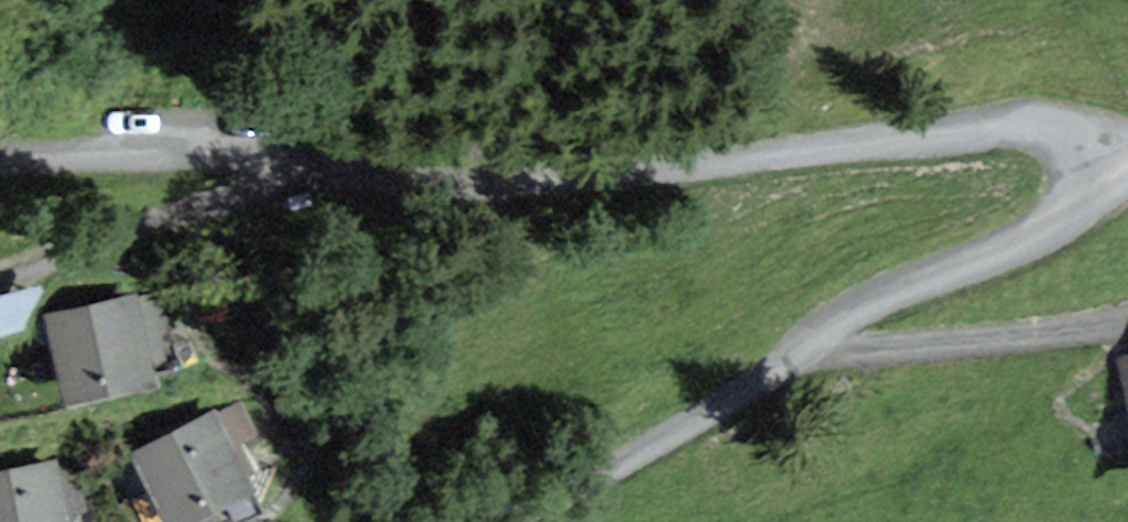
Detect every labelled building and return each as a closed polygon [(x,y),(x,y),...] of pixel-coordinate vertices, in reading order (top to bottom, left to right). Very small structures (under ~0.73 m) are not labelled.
[(159,382),(137,292),(43,315),(64,404),(159,382)] [(1118,364),(1127,401),(1127,361),(1118,364)] [(215,408),(132,448),(169,521),(187,521),(255,488),(235,448),(260,436),(242,400),(217,413),(215,408)] [(0,471),(0,521),(67,521),(54,460),(0,471)]
